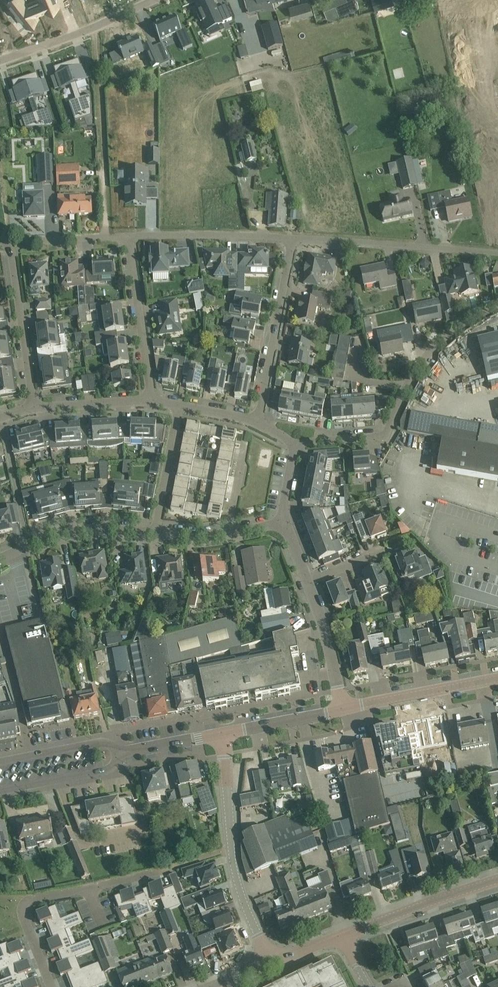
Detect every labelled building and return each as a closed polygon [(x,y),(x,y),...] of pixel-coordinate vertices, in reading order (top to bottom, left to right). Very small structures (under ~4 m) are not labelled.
[(17,26),(35,16),(33,14),(38,13),(32,0),(6,0),(17,26)] [(38,13),(57,6),(54,0),(32,0),(38,13)] [(212,0),(197,7),(199,12),(197,13),(201,23),(203,22),(207,31),(222,24),(232,19),(226,6),(218,9),(216,5),(214,6),(212,0)] [(347,0),(324,9),(327,17),(330,20),(358,8),(356,1),(357,1),(357,0),(347,0)] [(394,0),(373,0),(375,9),(395,3),(394,0)] [(313,13),(310,3),(290,8),(293,19),(313,13)] [(175,16),(153,26),(160,40),(176,33),(183,50),(193,46),(185,29),(181,30),(175,16)] [(277,23),(262,27),(268,50),(283,46),(277,23)] [(137,38),(119,46),(125,60),(146,51),(147,54),(154,51),(152,48),(151,45),(145,47),(141,38),(138,39),(137,38)] [(162,44),(152,48),(154,51),(160,66),(170,62),(162,44)] [(342,53),(324,58),(325,63),(343,58),(342,53)] [(79,60),(66,64),(85,119),(92,116),(91,95),(81,98),(76,84),(82,82),(86,81),(82,68),(79,60)] [(66,64),(54,68),(57,76),(61,89),(65,88),(71,86),(76,100),(69,102),(75,122),(85,119),(66,64)] [(37,74),(24,78),(41,128),(54,128),(54,127),(48,109),(39,112),(35,100),(34,98),(40,96),(44,95),(40,82),(37,74)] [(24,78),(12,82),(15,90),(19,103),(23,102),(29,100),(29,102),(33,114),(22,118),(23,121),(20,122),(22,127),(25,126),(26,129),(41,128),(24,78)] [(262,85),(251,88),(252,93),(263,90),(262,85)] [(422,101),(424,109),(433,107),(431,99),(422,101)] [(85,119),(75,122),(77,127),(87,127),(85,119)] [(245,161),(245,162),(257,159),(253,142),(241,145),(243,152),(239,153),(242,161),(245,161)] [(159,164),(160,164),(160,151),(159,151),(149,151),(149,165),(159,165),(159,164)] [(37,156),(39,185),(53,184),(52,156),(37,156)] [(417,186),(411,159),(397,162),(403,189),(417,186)] [(80,185),(79,166),(57,167),(58,186),(80,185)] [(148,173),(148,170),(133,170),(133,169),(132,169),(132,170),(132,181),(125,181),(125,202),(133,202),(136,202),(136,205),(146,205),(146,182),(148,182),(148,180),(149,180),(149,173),(148,173)] [(231,189),(209,191),(210,198),(232,196),(231,189)] [(24,194),(25,217),(43,216),(44,214),(43,193),(24,194)] [(270,212),(269,226),(285,228),(288,195),(271,194),(267,193),(266,211),(270,212)] [(445,199),(444,193),(428,196),(431,211),(431,209),(446,206),(449,222),(459,220),(458,219),(471,216),(471,217),(472,217),(468,201),(453,204),(451,197),(445,199)] [(58,197),(58,206),(59,216),(93,214),(92,199),(81,200),(81,196),(58,197)] [(389,204),(380,206),(384,222),(413,215),(409,199),(403,201),(403,197),(388,201),(389,204)] [(291,211),(291,219),(297,219),(302,220),(300,211),(297,211),(291,211)] [(152,253),(149,253),(150,269),(153,269),(154,282),(169,281),(168,269),(189,268),(189,261),(188,251),(168,252),(168,249),(152,250),(152,253)] [(238,254),(237,273),(250,274),(250,268),(268,268),(268,252),(257,252),(257,249),(249,249),(249,256),(245,256),(245,255),(238,254)] [(237,273),(238,254),(230,254),(230,251),(221,251),(221,253),(215,254),(216,251),(203,251),(207,268),(215,268),(215,272),(229,273),(229,274),(237,274),(237,273)] [(333,275),(336,258),(323,256),(322,257),(310,255),(308,265),(306,264),(304,273),(306,274),(304,284),(318,287),(320,275),(326,276),(326,273),(333,275)] [(93,272),(86,272),(87,284),(116,283),(114,259),(92,260),(93,272)] [(61,272),(60,272),(61,287),(85,286),(84,272),(78,273),(78,266),(78,261),(69,262),(69,263),(61,264),(62,271),(61,271),(61,272)] [(37,265),(30,265),(31,287),(32,287),(32,294),(41,294),(40,287),(49,286),(48,263),(37,263),(37,265)] [(361,270),(363,280),(365,286),(380,283),(381,289),(396,285),(394,272),(386,274),(384,266),(361,270)] [(441,298),(440,298),(444,314),(446,314),(446,315),(445,315),(447,322),(457,320),(455,312),(454,312),(456,311),(452,296),(451,296),(451,295),(460,293),(461,296),(479,292),(477,287),(479,286),(478,279),(474,279),(474,278),(471,268),(457,271),(455,272),(456,278),(451,279),(445,280),(446,285),(449,296),(441,298)] [(411,280),(403,282),(406,301),(414,300),(411,280)] [(193,283),(189,289),(189,294),(204,291),(203,281),(193,283)] [(229,287),(229,291),(237,290),(237,284),(237,283),(233,283),(229,287)] [(93,289),(85,289),(85,297),(85,301),(86,306),(90,306),(94,305),(93,289)] [(344,297),(350,298),(352,291),(345,290),(344,297)] [(206,299),(214,302),(217,296),(208,292),(206,299)] [(251,316),(251,318),(259,319),(262,304),(248,302),(250,295),(240,293),(236,292),(234,306),(243,308),(241,314),(251,316)] [(295,321),(314,325),(316,314),(317,314),(318,308),(330,310),(333,296),(313,292),(311,301),(299,299),(295,321)] [(205,301),(204,294),(195,296),(196,303),(205,301)] [(52,309),(52,300),(36,301),(37,310),(52,309)] [(176,300),(160,303),(162,313),(157,314),(160,335),(170,333),(170,332),(181,330),(176,300)] [(413,307),(415,314),(417,324),(417,322),(433,319),(433,321),(441,319),(438,302),(413,307)] [(78,307),(81,325),(88,324),(86,313),(91,312),(96,311),(97,311),(99,322),(104,321),(123,318),(121,307),(111,308),(103,309),(101,310),(100,304),(95,305),(94,305),(90,306),(86,306),(78,307)] [(49,320),(48,312),(36,313),(38,321),(49,320)] [(370,317),(364,319),(367,334),(373,333),(370,317)] [(124,330),(123,318),(104,321),(99,322),(100,333),(95,334),(96,340),(100,339),(105,339),(104,333),(106,332),(106,333),(124,330)] [(256,323),(234,319),(232,332),(235,332),(233,341),(249,344),(251,335),(254,336),(256,323)] [(56,325),(35,328),(37,337),(39,336),(39,339),(64,335),(63,329),(60,325),(56,325)] [(398,329),(378,333),(380,340),(381,346),(383,356),(403,352),(401,344),(408,342),(406,333),(405,328),(398,329)] [(212,334),(212,333),(206,332),(205,340),(213,341),(214,335),(212,334)] [(480,349),(487,379),(497,376),(497,334),(478,339),(480,349)] [(8,347),(8,344),(10,344),(9,335),(0,336),(0,348),(8,347)] [(53,349),(54,355),(62,354),(67,353),(65,335),(64,335),(39,339),(40,342),(37,342),(39,351),(53,349)] [(331,335),(329,345),(336,346),(338,336),(331,335)] [(351,338),(340,336),(337,350),(349,353),(351,338)] [(289,353),(291,353),(289,363),(306,367),(311,344),(291,340),(289,353)] [(106,345),(103,345),(104,356),(109,356),(128,353),(126,341),(116,343),(108,344),(106,345)] [(11,349),(9,350),(8,347),(0,348),(0,360),(12,358),(11,349)] [(349,353),(337,350),(335,364),(346,366),(349,353)] [(70,371),(67,353),(62,354),(54,355),(55,361),(40,363),(42,372),(44,372),(44,375),(70,371)] [(128,353),(109,356),(111,367),(129,364),(128,353)] [(164,358),(155,356),(157,370),(165,372),(162,384),(168,385),(169,383),(175,385),(177,375),(179,366),(184,367),(185,362),(186,358),(173,356),(173,360),(164,358)] [(223,394),(227,375),(221,374),(223,363),(211,360),(207,380),(213,381),(211,393),(217,394),(217,393),(223,394)] [(185,362),(184,367),(183,375),(189,376),(186,389),(193,390),(193,388),(199,389),(203,370),(196,369),(197,365),(185,362)] [(346,366),(335,364),(334,371),(345,373),(346,366)] [(233,377),(231,384),(237,385),(235,398),(241,399),(241,397),(247,398),(249,392),(253,392),(255,384),(250,383),(251,379),(245,378),(246,374),(247,367),(235,365),(234,371),(233,377)] [(13,383),(13,380),(15,379),(14,371),(1,372),(1,366),(0,366),(0,384),(13,383)] [(70,371),(44,375),(45,377),(42,378),(44,387),(59,384),(60,386),(65,385),(65,384),(72,383),(70,371)] [(343,381),(345,373),(334,371),(332,379),(343,381)] [(112,377),(114,389),(135,386),(134,378),(131,379),(131,374),(112,377)] [(97,392),(94,375),(88,376),(90,393),(97,392)] [(90,393),(88,376),(82,377),(84,393),(90,393)] [(0,384),(0,398),(2,398),(2,396),(17,394),(16,385),(14,385),(13,383),(0,384)] [(282,414),(289,415),(294,391),(283,389),(283,392),(274,390),(271,402),(280,404),(279,411),(283,412),(282,414)] [(296,415),(300,415),(303,398),(298,397),(299,392),(294,391),(289,415),(296,416),(296,415)] [(314,400),(310,419),(317,420),(318,419),(322,419),(326,395),(315,393),(314,400)] [(363,395),(352,395),(353,402),(354,419),(358,419),(358,421),(365,420),(363,398),(363,395)] [(342,396),(331,397),(332,421),(337,420),(337,422),(344,422),(342,402),(342,396)] [(381,397),(363,398),(365,420),(372,420),(372,418),(376,418),(375,410),(385,410),(390,398),(381,398),(381,397)] [(304,418),(310,419),(314,400),(303,398),(300,415),(304,416),(304,418)] [(353,402),(342,402),(344,422),(350,421),(350,419),(354,419),(353,402)] [(401,422),(401,432),(442,439),(497,450),(497,427),(406,411),(401,422)] [(105,422),(107,447),(107,448),(112,447),(119,446),(123,444),(125,443),(125,439),(124,424),(118,425),(117,421),(105,422)] [(124,424),(125,439),(131,440),(143,441),(143,442),(144,422),(131,421),(131,425),(124,424)] [(86,427),(88,447),(88,446),(89,446),(89,447),(98,448),(106,448),(106,447),(107,447),(105,422),(92,423),(92,426),(86,427)] [(144,422),(143,442),(153,443),(163,444),(166,426),(156,425),(156,422),(144,422)] [(193,440),(192,446),(197,447),(199,435),(210,437),(212,427),(210,426),(209,427),(187,423),(186,430),(185,430),(186,431),(184,439),(193,440)] [(68,425),(69,448),(88,447),(86,427),(80,427),(80,424),(68,425)] [(51,447),(51,450),(69,448),(68,425),(55,426),(55,429),(48,430),(50,442),(51,447)] [(215,427),(212,427),(210,437),(222,439),(219,451),(224,452),(225,446),(234,448),(235,440),(237,440),(237,439),(235,439),(237,432),(215,428),(215,427)] [(28,431),(33,451),(51,447),(50,442),(48,430),(41,431),(40,428),(28,431)] [(11,438),(15,456),(33,451),(28,431),(16,434),(17,437),(11,438)] [(437,470),(496,481),(497,481),(497,450),(442,439),(437,470)] [(181,459),(179,466),(204,471),(206,461),(194,459),(197,447),(192,446),(191,452),(182,451),(181,459),(179,459),(181,459)] [(332,473),(333,460),(340,459),(340,450),(325,451),(323,460),(311,458),(308,469),(325,472),(332,473)] [(206,461),(204,471),(229,476),(230,469),(231,469),(231,468),(230,468),(231,460),(223,458),(224,452),(219,451),(217,463),(206,461)] [(353,455),(354,465),(355,475),(363,474),(366,475),(381,475),(377,458),(369,459),(369,454),(353,455)] [(92,485),(87,485),(88,507),(94,507),(95,509),(101,508),(100,494),(108,494),(108,480),(108,463),(100,463),(101,480),(92,481),(92,485)] [(185,484),(184,490),(193,491),(188,490),(191,478),(202,480),(204,471),(179,466),(178,473),(177,473),(177,474),(178,474),(176,482),(185,484)] [(308,469),(306,480),(330,485),(331,484),(323,483),(325,472),(308,469)] [(214,482),(211,495),(216,496),(217,490),(226,491),(227,483),(228,483),(229,483),(227,482),(229,476),(204,471),(202,480),(214,482)] [(78,480),(65,481),(68,497),(75,496),(76,508),(88,507),(87,485),(81,486),(80,482),(78,480)] [(113,481),(108,480),(108,494),(115,495),(114,507),(126,508),(129,482),(113,480),(113,481)] [(306,480),(304,491),(325,495),(329,496),(330,485),(306,480)] [(377,497),(387,494),(383,480),(377,481),(377,489),(376,489),(377,497)] [(44,486),(45,492),(51,514),(63,510),(60,499),(68,497),(65,481),(64,481),(44,486)] [(129,482),(126,508),(132,509),(132,511),(138,511),(140,498),(148,498),(154,499),(156,485),(149,485),(145,484),(145,483),(129,482)] [(51,514),(45,492),(38,494),(37,488),(22,492),(25,507),(36,504),(39,517),(51,514)] [(193,515),(196,515),(198,505),(186,502),(188,493),(192,494),(193,491),(184,490),(182,496),(174,494),(172,502),(171,502),(172,503),(171,510),(193,514),(193,515)] [(325,495),(304,491),(302,503),(319,506),(319,505),(323,506),(325,495)] [(198,505),(196,515),(198,516),(198,515),(220,519),(222,512),(223,512),(222,511),(223,503),(215,502),(216,496),(211,495),(209,507),(198,505)] [(19,521),(17,511),(15,505),(7,507),(7,509),(0,511),(0,533),(13,530),(11,522),(19,521)] [(313,514),(303,518),(307,529),(326,521),(328,520),(324,511),(323,512),(320,513),(319,512),(313,514)] [(354,523),(353,517),(350,512),(346,513),(343,515),(348,525),(351,524),(354,523)] [(387,535),(381,519),(366,524),(363,514),(353,517),(354,523),(361,539),(370,535),(371,539),(377,537),(378,539),(387,535)] [(332,532),(328,520),(326,521),(307,529),(311,539),(332,532)] [(398,524),(403,536),(412,533),(402,522),(398,524)] [(331,544),(340,540),(339,540),(336,541),(332,532),(311,539),(315,549),(331,544)] [(331,544),(315,549),(319,560),(322,559),(325,565),(341,559),(338,553),(344,551),(340,542),(340,540),(331,544)] [(267,565),(264,549),(243,552),(243,553),(247,552),(250,566),(245,566),(248,586),(268,583),(265,565),(267,565)] [(80,556),(82,566),(83,574),(92,572),(92,570),(98,569),(99,579),(107,577),(106,571),(107,570),(104,551),(88,554),(89,555),(80,556)] [(397,560),(400,568),(398,571),(398,574),(398,576),(399,577),(400,578),(403,578),(403,580),(414,576),(416,581),(433,574),(426,556),(417,559),(415,553),(406,557),(405,555),(398,558),(399,560),(397,560)] [(143,554),(125,556),(127,571),(121,572),(122,583),(129,582),(129,584),(147,582),(143,554)] [(165,560),(165,557),(157,559),(160,584),(184,581),(181,558),(165,560)] [(194,566),(195,576),(196,578),(203,577),(203,582),(219,580),(218,574),(226,573),(224,563),(217,564),(216,558),(200,560),(201,566),(197,567),(197,565),(194,566)] [(67,583),(69,597),(77,595),(72,569),(64,571),(65,572),(61,573),(58,560),(48,562),(48,563),(42,564),(44,577),(43,577),(45,587),(53,586),(53,588),(63,586),(63,584),(67,583)] [(366,579),(357,582),(364,603),(377,599),(374,592),(389,587),(384,573),(382,574),(379,567),(363,573),(366,579)] [(433,572),(437,581),(445,578),(442,569),(433,572)] [(245,577),(235,579),(237,594),(247,592),(245,577)] [(331,586),(328,587),(336,607),(349,602),(353,613),(361,611),(355,591),(348,594),(345,595),(341,582),(338,583),(336,582),(335,582),(333,582),(331,584),(331,586)] [(262,613),(262,615),(263,620),(262,620),(262,622),(264,632),(290,627),(288,615),(287,616),(286,609),(290,608),(287,592),(273,594),(272,588),(264,590),(268,612),(262,613)] [(188,607),(195,608),(199,594),(192,592),(188,607)] [(437,620),(435,612),(425,614),(427,623),(431,622),(438,621),(437,620)] [(450,612),(444,613),(445,620),(452,619),(450,612)] [(465,623),(469,642),(471,641),(479,639),(478,631),(473,612),(463,614),(465,623)] [(489,612),(491,623),(492,623),(494,630),(495,629),(496,635),(497,635),(497,642),(497,645),(497,613),(489,612)] [(427,623),(425,614),(421,615),(415,617),(417,625),(423,624),(427,623)] [(166,637),(170,667),(230,650),(231,658),(199,665),(207,707),(301,689),(299,678),(296,678),(292,658),(299,656),(296,641),(295,641),(294,633),(272,637),(275,650),(251,654),(249,645),(242,647),(236,616),(166,637)] [(63,684),(47,619),(6,629),(25,707),(23,707),(28,726),(57,720),(58,722),(70,720),(66,702),(68,702),(63,684)] [(446,644),(452,643),(453,648),(453,650),(454,652),(456,660),(476,655),(474,646),(472,646),(471,641),(469,642),(465,623),(451,625),(440,628),(446,644)] [(478,631),(479,639),(483,639),(486,654),(497,651),(497,645),(497,642),(497,635),(496,635),(495,629),(494,630),(492,623),(491,623),(488,624),(489,629),(478,631)] [(369,641),(368,638),(365,624),(357,626),(361,643),(369,641)] [(401,648),(394,650),(397,666),(410,664),(407,648),(414,646),(411,629),(405,631),(404,626),(399,627),(400,632),(398,632),(401,648)] [(449,661),(445,646),(433,649),(430,637),(429,637),(428,630),(424,631),(425,638),(428,650),(429,650),(430,656),(437,655),(439,664),(449,661)] [(123,643),(120,631),(105,635),(108,646),(123,643)] [(439,664),(437,655),(430,656),(429,650),(428,650),(425,638),(424,631),(417,632),(420,643),(415,644),(417,651),(416,651),(418,659),(424,658),(425,666),(439,664)] [(150,634),(138,637),(139,638),(140,642),(151,640),(150,634)] [(383,635),(368,638),(369,641),(372,654),(380,653),(383,669),(397,666),(394,650),(386,651),(383,635)] [(171,678),(169,667),(170,667),(166,637),(166,636),(151,640),(140,642),(130,644),(137,682),(139,691),(142,706),(142,705),(147,704),(148,708),(150,718),(174,713),(177,713),(175,698),(173,688),(171,678)] [(86,649),(83,638),(66,642),(68,653),(86,649)] [(363,647),(349,650),(350,654),(351,660),(353,674),(368,671),(363,647)] [(126,648),(113,650),(120,690),(117,690),(120,706),(121,706),(122,712),(124,723),(139,720),(138,710),(137,703),(138,703),(135,687),(134,687),(131,673),(126,648)] [(194,661),(170,667),(169,667),(171,678),(173,688),(175,698),(177,713),(203,708),(194,661)] [(17,739),(16,736),(21,735),(15,706),(3,669),(0,670),(0,742),(17,739)] [(68,683),(63,684),(68,702),(68,704),(71,703),(75,719),(88,716),(83,692),(77,693),(78,700),(74,701),(71,690),(69,690),(68,683)] [(91,691),(83,692),(88,716),(100,714),(97,699),(100,698),(96,685),(90,687),(91,691)] [(400,726),(397,727),(400,741),(409,740),(413,763),(424,761),(422,752),(416,753),(415,748),(446,742),(439,714),(436,715),(437,718),(431,719),(430,716),(421,718),(421,721),(415,722),(415,719),(412,720),(413,723),(407,724),(406,721),(400,722),(400,726)] [(458,727),(459,737),(462,750),(489,745),(484,722),(458,727)] [(400,741),(397,728),(374,732),(385,775),(420,768),(419,762),(413,764),(409,740),(400,741)] [(377,773),(371,743),(328,752),(315,754),(319,771),(336,767),(340,783),(344,782),(356,835),(388,825),(378,773),(377,773)] [(311,790),(302,758),(296,759),(296,758),(288,759),(288,761),(269,765),(272,783),(280,782),(281,788),(282,790),(293,788),(300,787),(301,793),(311,790)] [(170,768),(173,778),(177,788),(178,787),(182,800),(194,797),(190,784),(202,782),(197,764),(195,764),(194,761),(178,765),(178,766),(170,768)] [(257,794),(240,797),(242,808),(270,803),(264,771),(254,773),(257,794)] [(162,772),(143,776),(146,796),(147,796),(148,802),(159,800),(157,794),(165,792),(164,788),(168,787),(166,777),(163,777),(162,772)] [(488,775),(491,788),(497,787),(497,773),(488,775)] [(209,786),(199,790),(197,791),(205,814),(217,810),(209,786)] [(497,790),(497,787),(491,788),(488,789),(492,805),(496,804),(494,795),(495,794),(497,791),(497,790)] [(174,792),(166,794),(168,804),(177,802),(174,792)] [(311,795),(306,796),(309,814),(315,813),(311,795)] [(70,809),(80,834),(92,832),(90,823),(121,817),(123,826),(138,824),(133,797),(119,800),(118,799),(86,805),(86,806),(70,809)] [(399,808),(390,810),(396,835),(404,833),(402,823),(402,822),(399,808)] [(292,828),(269,837),(279,863),(319,848),(306,817),(305,817),(304,814),(289,820),(292,828)] [(35,837),(36,843),(37,843),(53,840),(52,833),(53,833),(50,818),(32,822),(35,837)] [(28,819),(17,821),(21,840),(25,839),(27,849),(37,847),(37,843),(36,843),(35,837),(32,822),(28,823),(28,819)] [(472,843),(477,858),(485,855),(484,853),(495,850),(493,844),(497,843),(497,839),(497,836),(491,838),(486,821),(467,827),(472,843)] [(340,822),(324,827),(329,843),(345,838),(340,822)] [(10,852),(5,824),(0,825),(0,853),(10,852)] [(392,824),(383,827),(385,835),(394,833),(394,832),(392,825),(392,824)] [(265,826),(241,835),(241,850),(242,860),(246,876),(255,872),(278,863),(279,864),(279,863),(269,837),(265,826)] [(62,831),(82,878),(90,875),(76,842),(74,835),(71,827),(62,831)] [(463,829),(456,832),(460,848),(468,845),(463,829)] [(365,853),(366,853),(364,845),(361,835),(353,837),(328,845),(330,853),(351,846),(353,852),(354,852),(359,872),(362,871),(369,869),(365,853)] [(446,857),(448,863),(451,873),(463,869),(459,853),(456,854),(451,835),(433,840),(437,854),(446,851),(447,856),(446,857)] [(25,843),(18,845),(19,852),(26,851),(25,843)] [(416,847),(401,851),(401,852),(406,868),(408,877),(415,875),(416,878),(430,874),(428,865),(425,857),(424,851),(418,853),(416,847)] [(390,852),(397,871),(378,878),(382,890),(403,882),(400,876),(405,874),(398,850),(390,852)] [(377,866),(373,851),(366,853),(365,853),(369,869),(377,866)] [(191,867),(194,875),(197,874),(197,875),(199,879),(197,880),(201,889),(211,885),(211,883),(220,879),(219,878),(221,877),(219,871),(217,872),(215,866),(207,869),(205,863),(191,867)] [(332,909),(325,889),(332,886),(328,872),(319,875),(323,885),(309,890),(312,896),(319,914),(332,909)] [(296,892),(289,873),(276,878),(284,897),(286,896),(286,897),(296,893),(296,892)] [(353,879),(340,884),(344,899),(350,897),(352,902),(372,894),(368,882),(356,887),(353,879)] [(51,881),(34,885),(35,891),(52,887),(51,881)] [(143,890),(152,912),(148,902),(152,901),(161,899),(166,911),(181,905),(177,895),(174,887),(163,891),(161,883),(149,886),(149,888),(143,890)] [(180,884),(174,887),(177,895),(183,893),(180,884)] [(224,896),(222,891),(216,893),(212,894),(210,889),(210,888),(181,900),(185,910),(198,905),(203,903),(206,911),(227,903),(226,901),(227,901),(225,895),(224,896)] [(143,890),(144,894),(135,898),(133,889),(120,892),(121,894),(114,897),(119,909),(132,904),(137,918),(152,912),(143,890)] [(319,914),(312,896),(309,890),(305,892),(297,895),(300,902),(299,903),(300,905),(295,907),(297,911),(292,913),(296,923),(319,914)] [(292,913),(297,911),(295,907),(300,905),(299,903),(300,902),(297,895),(296,893),(286,897),(291,908),(275,914),(281,929),(296,923),(292,913)] [(269,903),(259,907),(262,915),(272,911),(269,903)] [(48,908),(36,913),(41,925),(47,922),(52,935),(65,930),(66,930),(83,923),(79,913),(61,920),(56,907),(57,907),(56,906),(50,909),(48,909),(48,908)] [(494,907),(482,911),(486,923),(479,925),(484,941),(495,937),(492,930),(497,928),(497,918),(494,907)] [(216,909),(201,915),(205,923),(209,925),(213,924),(216,931),(233,924),(232,922),(233,921),(232,918),(231,918),(228,911),(218,915),(216,909)] [(179,933),(170,910),(160,914),(169,936),(179,933)] [(479,925),(475,927),(471,914),(457,919),(464,940),(473,937),(476,944),(484,941),(479,925)] [(448,936),(442,938),(448,956),(449,956),(447,950),(455,947),(454,943),(464,940),(457,919),(444,923),(448,936)] [(419,931),(426,952),(432,950),(433,952),(435,960),(448,956),(442,938),(437,939),(433,927),(419,931)] [(72,947),(66,930),(65,930),(52,935),(54,938),(47,941),(52,953),(58,950),(63,962),(76,957),(77,957),(94,950),(90,940),(72,947)] [(156,935),(163,954),(173,950),(166,931),(156,935)] [(410,946),(401,949),(408,964),(414,962),(413,960),(417,958),(418,958),(417,955),(426,952),(419,931),(406,936),(410,946)] [(218,948),(216,949),(219,956),(235,950),(232,942),(233,942),(231,936),(230,937),(228,933),(216,937),(215,934),(207,937),(205,934),(194,938),(197,947),(210,942),(213,944),(216,943),(218,948)] [(200,948),(198,949),(197,947),(194,938),(193,935),(183,939),(189,953),(183,955),(188,968),(197,965),(197,967),(203,964),(203,962),(205,962),(200,948)] [(105,937),(93,942),(105,973),(117,968),(105,937)] [(8,969),(8,968),(21,963),(18,954),(24,951),(20,941),(8,945),(8,944),(8,943),(0,946),(0,972),(8,969)] [(484,957),(486,965),(497,961),(497,952),(495,953),(491,954),(489,955),(484,957)] [(144,962),(152,980),(173,972),(167,956),(154,961),(153,958),(144,962)] [(63,962),(56,964),(56,965),(61,976),(68,974),(72,985),(103,973),(99,963),(82,970),(77,957),(76,957),(63,962)] [(0,982),(0,986),(15,986),(28,981),(25,973),(32,971),(28,961),(28,960),(21,963),(8,968),(8,969),(11,978),(0,982)] [(467,963),(465,964),(471,978),(477,975),(470,961),(467,963)] [(144,962),(118,972),(123,986),(134,986),(152,980),(144,962)] [(340,974),(338,975),(333,966),(332,965),(329,964),(328,964),(316,970),(317,970),(316,970),(314,971),(313,969),(298,976),(299,977),(287,983),(287,982),(276,986),(346,986),(340,974)] [(433,971),(431,964),(418,970),(421,976),(433,971)] [(460,966),(464,975),(466,980),(471,978),(465,964),(460,966)] [(104,972),(103,973),(72,985),(73,986),(98,986),(108,983),(104,972)] [(427,986),(438,986),(443,985),(437,973),(423,979),(427,986)] [(35,978),(28,981),(15,986),(38,986),(35,978)]
